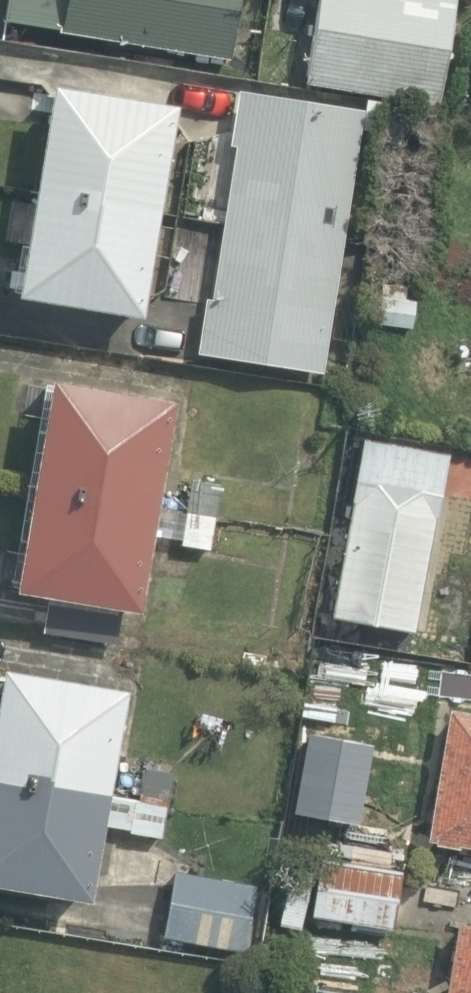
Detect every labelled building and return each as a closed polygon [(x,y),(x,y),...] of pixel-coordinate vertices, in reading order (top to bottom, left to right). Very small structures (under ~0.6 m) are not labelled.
[(2,20),(55,28),(54,33),(226,60),(235,0),(5,0),(2,20)] [(301,84),(435,105),(452,0),(315,0),(301,84)] [(132,316),(167,104),(43,82),(5,295),(132,316)] [(319,372),(359,109),(233,88),(225,145),(230,146),(207,298),(202,297),(194,354),(319,372)] [(402,105),(364,98),(358,129),(397,136),(402,105)] [(131,611),(168,399),(40,377),(4,589),(45,596),(120,609),(131,611)] [(434,449),(348,435),(319,616),(405,630),(434,449)] [(219,483),(189,477),(177,544),(208,549),(219,483)] [(113,645),(120,609),(45,596),(39,633),(113,645)] [(442,656),(414,841),(470,850),(470,661),(442,656)] [(0,667),(0,886),(81,900),(117,687),(0,667)] [(135,799),(102,793),(97,824),(126,829),(125,832),(159,837),(170,773),(141,767),(135,799)] [(384,933),(392,865),(378,864),(383,820),(333,814),(329,858),(307,856),(300,924),(384,933)] [(256,885),(171,870),(159,935),(244,950),(256,885)] [(435,920),(428,992),(470,992),(470,923),(435,920)]
